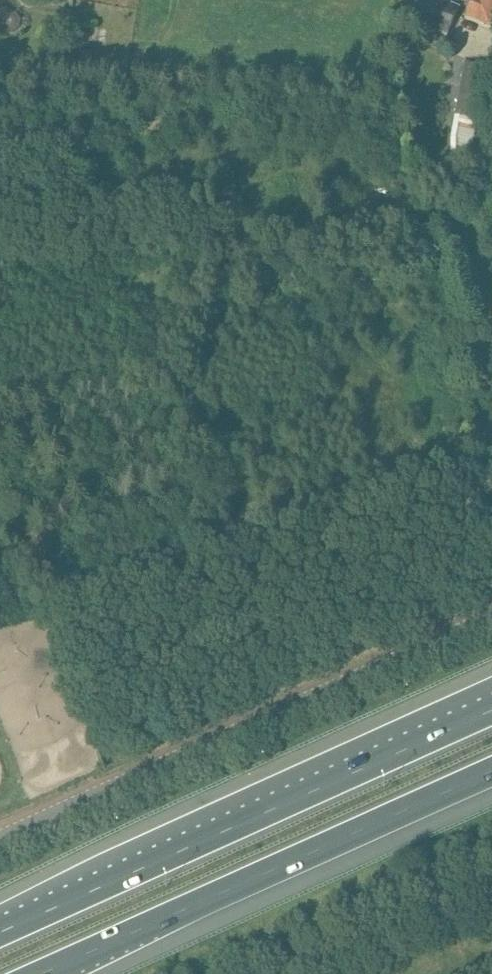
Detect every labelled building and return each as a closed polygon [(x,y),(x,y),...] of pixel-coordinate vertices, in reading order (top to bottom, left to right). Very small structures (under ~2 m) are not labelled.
[(447,34),(459,8),(445,2),(446,0),(419,0),(411,19),(447,34)] [(473,19),(491,26),(491,23),(491,0),(480,0),(473,19)] [(16,14),(8,14),(2,18),(1,26),(5,32),(14,33),(20,28),(21,20),(16,14)] [(455,117),(477,122),(487,70),(465,65),(455,117)]
